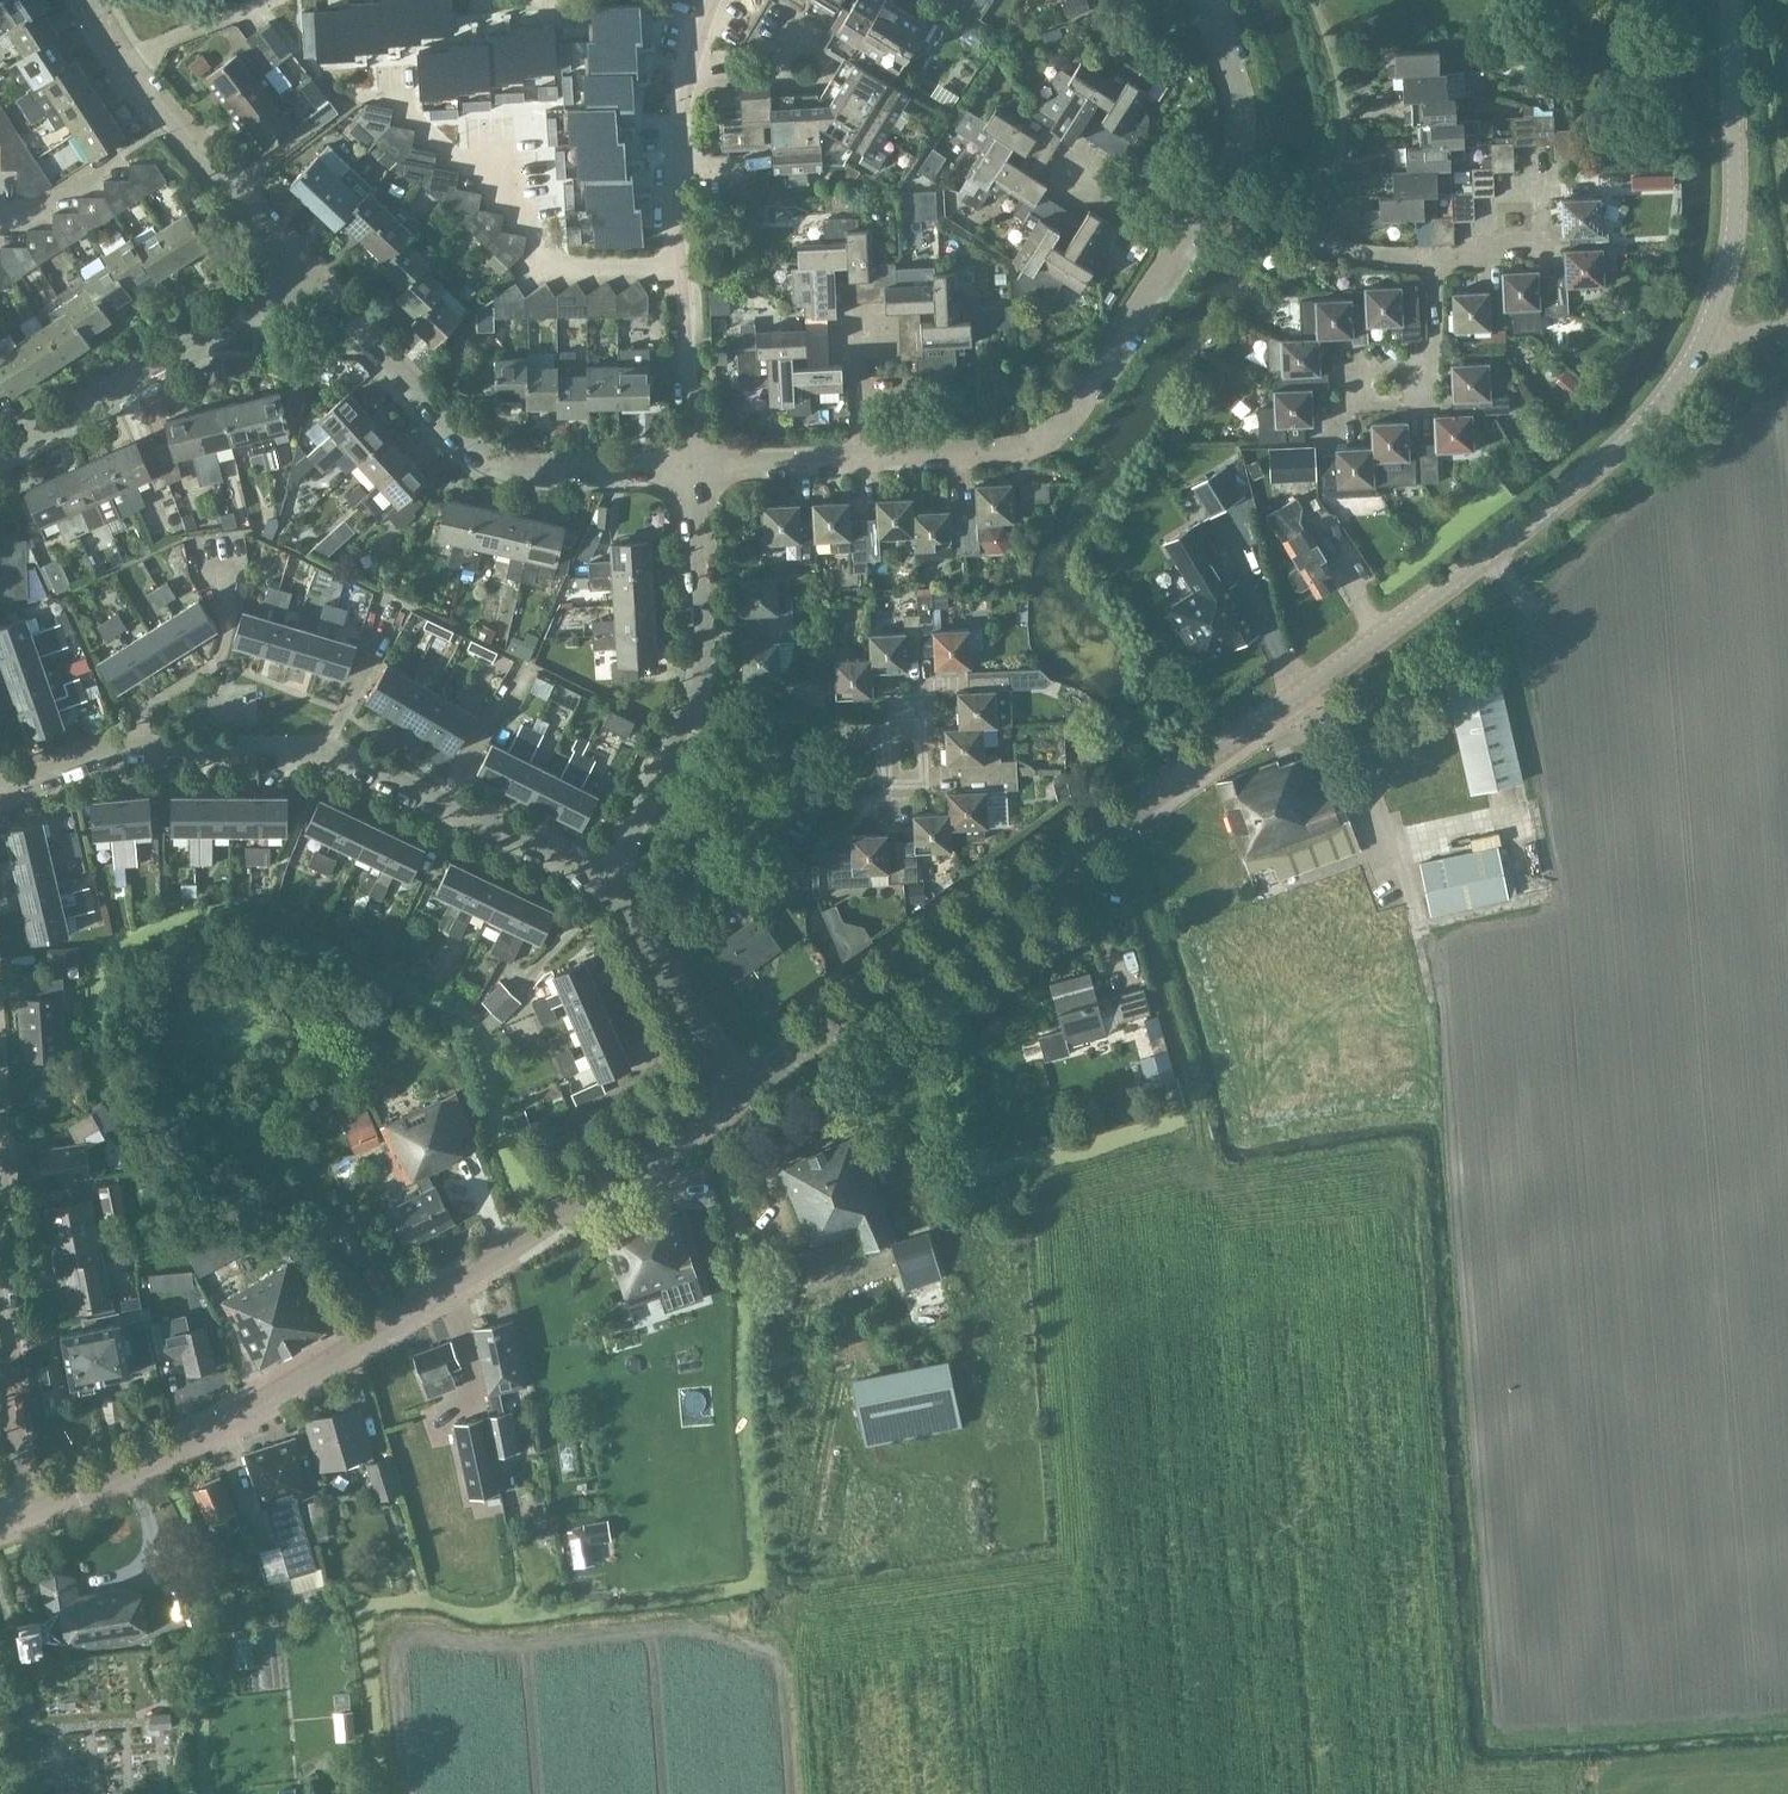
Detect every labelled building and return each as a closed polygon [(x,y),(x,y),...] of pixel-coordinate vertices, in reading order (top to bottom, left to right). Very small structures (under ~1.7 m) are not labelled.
[(5,33),(10,30),(9,29),(17,24),(42,8),(43,9),(51,4),(48,0),(0,0),(0,26),(5,33)] [(420,32),(419,32),(417,0),(383,0),(383,1),(386,40),(387,40),(420,38),(420,32)] [(420,32),(453,30),(452,0),(417,0),(419,32),(420,32)] [(812,1),(825,9),(828,5),(836,10),(842,0),(813,0),(812,1)] [(828,33),(847,44),(849,40),(857,45),(884,0),(856,0),(849,11),(844,7),(832,27),(828,33)] [(857,45),(866,50),(863,54),(875,61),(904,14),(892,7),(896,0),(884,0),(857,45)] [(949,1),(967,12),(967,11),(974,0),(949,0),(949,1)] [(1067,17),(1089,9),(1086,0),(1061,0),(1067,17)] [(387,46),(387,40),(386,40),(383,1),(350,3),(350,9),(353,48),(354,48),(387,46)] [(642,39),(640,4),(594,7),(596,40),(597,42),(636,39),(642,39)] [(0,36),(0,40),(4,46),(11,47),(18,43),(26,55),(51,38),(52,40),(60,35),(43,9),(42,8),(17,24),(9,29),(10,30),(5,33),(0,36)] [(572,8),(571,8),(567,8),(558,9),(558,18),(568,18),(573,18),(572,8)] [(354,54),(354,48),(353,48),(350,9),(317,11),(317,20),(319,38),(319,47),(320,56),(354,54)] [(302,21),(317,20),(317,11),(316,11),(301,12),(302,20),(302,21)] [(904,14),(875,61),(897,74),(921,35),(929,40),(939,24),(927,16),(922,24),(904,14)] [(573,27),(573,18),(568,18),(558,18),(559,28),(568,27),(573,27)] [(303,30),(318,29),(317,20),(302,21),(303,30)] [(270,21),(258,30),(276,52),(282,61),(293,53),(287,44),(270,21)] [(523,71),(556,69),(553,24),(519,26),(519,32),(521,71),(523,71)] [(303,39),(319,38),(318,29),(303,30),(303,39)] [(237,54),(206,78),(225,103),(257,79),(265,73),(282,61),(276,52),(258,30),(247,38),(260,55),(246,65),(237,54)] [(523,78),(523,71),(521,71),(519,32),(486,34),(486,40),(488,80),(490,79),(523,78)] [(26,55),(18,60),(35,86),(69,65),(68,64),(52,40),(51,38),(26,55)] [(304,48),(319,47),(319,38),(303,39),(304,48)] [(638,72),(636,39),(597,42),(596,40),(590,41),(593,74),(593,75),(632,73),(638,72)] [(490,86),(490,79),(488,80),(486,40),(453,42),(453,49),(455,88),(457,88),(490,86)] [(569,42),(560,42),(561,57),(570,56),(569,42)] [(305,58),(320,56),(319,47),(304,48),(304,56),(304,58),(305,58)] [(457,94),(457,88),(455,88),(453,49),(420,51),(422,96),(457,94)] [(1395,67),(1388,67),(1389,76),(1403,76),(1440,73),(1439,49),(1395,51),(1395,67)] [(571,70),(570,56),(561,57),(561,58),(562,71),(571,70)] [(35,86),(31,89),(38,101),(35,103),(43,117),(48,114),(92,85),(76,60),(75,59),(68,64),(69,65),(35,86)] [(1071,77),(1068,82),(1098,101),(1109,108),(1122,88),(1128,78),(1134,82),(1140,72),(1125,62),(1118,73),(1115,71),(1109,80),(1081,62),(1071,77)] [(857,64),(845,85),(910,124),(915,116),(904,110),(912,97),(889,83),(857,64)] [(932,80),(953,93),(962,80),(940,66),(932,80)] [(1059,94),(1038,106),(1037,106),(1057,119),(1051,129),(1071,142),(1098,101),(1068,82),(1071,77),(1061,70),(1052,83),(1059,94)] [(1109,108),(1101,121),(1121,134),(1132,140),(1128,146),(1137,151),(1146,138),(1143,136),(1147,130),(1149,126),(1149,121),(1149,118),(1148,115),(1146,112),(1144,109),(1139,106),(1143,100),(1148,91),(1154,82),(1140,72),(1134,82),(1128,78),(1122,88),(1109,108)] [(1404,90),(1396,91),(1397,100),(1411,99),(1448,98),(1448,96),(1465,96),(1464,72),(1440,73),(1403,76),(1404,90)] [(257,79),(225,103),(244,127),(275,103),(283,97),(273,84),(265,73),(257,79)] [(589,109),(615,107),(634,106),(632,73),(593,75),(593,74),(586,74),(589,108),(589,109)] [(571,75),(562,76),(563,85),(563,90),(572,89),(571,75)] [(92,85),(48,114),(57,129),(69,122),(76,133),(109,111),(92,85)] [(845,85),(840,93),(846,97),(871,113),(864,124),(881,135),(887,138),(894,126),(905,132),(910,124),(845,85)] [(548,91),(548,86),(538,87),(538,91),(539,100),(545,100),(548,100),(548,91)] [(555,100),(558,99),(557,90),(557,89),(557,86),(548,86),(548,91),(548,100),(554,100),(555,100)] [(309,98),(318,110),(307,118),(316,129),(339,112),(321,88),(309,98)] [(573,103),(572,89),(563,90),(563,94),(563,99),(564,103),(573,103)] [(748,92),(720,94),(722,146),(765,144),(762,91),(748,92)] [(771,91),(762,91),(765,144),(773,143),(773,147),(774,168),(789,167),(790,186),(799,185),(796,116),(795,104),(772,105),(771,91)] [(510,102),(510,92),(496,93),(496,102),(510,102)] [(510,102),(524,101),(524,92),(510,92),(510,102)] [(833,104),(825,117),(832,120),(857,135),(864,124),(871,113),(846,97),(840,93),(833,104)] [(1412,114),(1405,114),(1405,123),(1420,123),(1456,121),(1456,120),(1456,110),(1479,109),(1479,95),(1465,96),(1448,96),(1448,98),(1411,99),(1412,114)] [(491,109),(491,103),(491,100),(477,101),(477,110),(491,109)] [(463,110),(477,110),(477,101),(463,101),(463,110)] [(830,102),(814,103),(818,126),(821,144),(821,147),(822,165),(845,163),(855,147),(865,153),(860,161),(876,171),(887,153),(881,149),(887,138),(881,135),(864,124),(857,135),(832,120),(831,121),(825,117),(833,104),(830,102)] [(275,103),(244,127),(263,152),(294,128),(302,122),(292,109),(284,115),(275,103)] [(814,103),(795,104),(796,116),(799,185),(809,185),(808,166),(822,165),(821,147),(821,144),(818,126),(814,103)] [(364,107),(352,119),(374,140),(388,125),(391,109),(366,104),(364,107)] [(987,122),(983,128),(1013,147),(1026,155),(1045,125),(1051,129),(1057,119),(1037,106),(1025,126),(996,108),(987,122)] [(1522,116),(1511,117),(1512,142),(1513,145),(1519,145),(1534,144),(1533,116),(1532,116),(1532,106),(1522,106),(1522,116)] [(0,109),(0,144),(1,144),(19,133),(3,107),(0,109)] [(617,141),(617,140),(615,107),(589,109),(589,108),(570,109),(572,144),(578,143),(617,141)] [(437,119),(444,118),(444,109),(430,110),(430,119),(437,119)] [(458,118),(457,111),(457,109),(444,109),(444,118),(446,118),(458,118)] [(968,110),(956,129),(985,147),(966,175),(981,185),(987,189),(1006,159),(1013,147),(983,128),(987,122),(968,110)] [(109,111),(76,133),(93,159),(116,144),(126,137),(109,111)] [(1554,115),(1533,116),(1534,144),(1547,143),(1555,143),(1554,130),(1555,130),(1554,115)] [(547,117),(547,131),(557,131),(556,117),(550,117),(547,117)] [(1420,137),(1413,137),(1414,146),(1450,145),(1464,145),(1464,134),(1479,133),(1479,119),(1463,119),(1456,120),(1456,121),(1420,123),(1420,137)] [(388,125),(374,140),(375,141),(396,161),(411,146),(414,130),(388,125)] [(508,152),(508,126),(498,126),(498,152),(508,152)] [(1555,130),(1554,130),(1555,143),(1555,158),(1560,158),(1567,158),(1577,157),(1576,129),(1555,130)] [(557,131),(547,131),(548,138),(548,145),(555,145),(557,145),(557,131)] [(19,133),(1,144),(1,170),(18,170),(35,159),(19,133)] [(624,139),(617,140),(617,141),(578,143),(581,177),(587,176),(626,174),(626,173),(624,139)] [(1512,142),(1491,143),(1493,167),(1493,171),(1514,170),(1513,145),(1512,142)] [(319,155),(292,184),(314,205),(351,167),(328,145),(319,155)] [(1407,162),(1400,162),(1400,170),(1400,171),(1437,169),(1437,170),(1451,169),(1451,156),(1465,155),(1464,145),(1450,145),(1414,146),(1406,146),(1407,162)] [(411,146),(396,161),(419,183),(434,168),(437,151),(411,146)] [(555,150),(556,164),(565,164),(564,150),(555,150)] [(35,159),(18,170),(18,197),(35,196),(52,186),(35,159)] [(981,185),(974,196),(984,202),(991,191),(999,197),(1005,187),(1024,199),(1034,205),(1047,185),(1006,159),(987,189),(981,185)] [(131,164),(131,180),(142,198),(167,182),(156,164),(131,164)] [(566,178),(565,164),(556,164),(556,166),(556,170),(557,178),(563,178),(566,178)] [(351,167),(314,205),(337,227),(343,220),(369,191),(373,187),(351,167)] [(1484,167),(1471,168),(1473,192),(1473,196),(1481,196),(1492,195),(1494,195),(1493,171),(1493,167),(1484,167)] [(434,168),(419,183),(442,205),(457,189),(459,173),(434,168)] [(1393,186),(1386,187),(1387,195),(1424,193),(1424,194),(1438,193),(1437,182),(1452,181),(1451,169),(1437,170),(1437,169),(1400,171),(1400,170),(1393,171),(1393,186)] [(634,207),(634,205),(632,172),(626,173),(626,174),(587,176),(589,210),(595,209),(634,207)] [(104,180),(104,197),(115,215),(142,198),(131,180),(104,180)] [(565,195),(565,198),(574,197),(573,183),(564,184),(564,193),(565,195)] [(965,191),(944,187),(945,198),(960,202),(965,191)] [(457,189),(442,205),(463,225),(477,210),(480,194),(457,189)] [(369,191),(343,220),(365,241),(392,212),(369,191)] [(1473,192),(1452,193),(1453,216),(1453,221),(1454,221),(1459,221),(1471,220),(1475,220),(1473,196),(1473,192)] [(1380,209),(1368,210),(1368,226),(1384,226),(1384,220),(1425,218),(1424,206),(1438,205),(1438,193),(1424,194),(1424,193),(1387,195),(1379,195),(1380,209)] [(79,197),(79,214),(90,231),(115,215),(104,197),(79,197)] [(575,211),(574,197),(565,198),(566,212),(575,211)] [(1603,248),(1609,248),(1608,233),(1602,233),(1600,197),(1562,199),(1563,236),(1570,236),(1570,249),(1603,248)] [(1031,231),(1013,260),(1024,268),(1033,273),(1039,263),(1038,263),(1052,243),(1060,231),(1040,218),(1030,212),(1034,205),(1024,199),(1014,215),(1024,221),(1021,225),(1031,231)] [(634,207),(595,209),(597,243),(643,240),(641,205),(634,205),(634,207)] [(392,212),(365,241),(387,261),(388,262),(408,240),(415,234),(405,224),(411,218),(398,206),(392,212)] [(1064,250),(1063,251),(1083,264),(1093,270),(1089,275),(1100,282),(1111,265),(1091,252),(1110,222),(1090,209),(1064,250)] [(477,210),(463,225),(486,247),(500,231),(504,215),(477,210)] [(188,212),(162,229),(183,262),(209,245),(188,212)] [(52,214),(52,231),(63,248),(90,231),(79,214),(52,214)] [(1453,216),(1432,218),(1433,244),(1455,243),(1454,221),(1453,221),(1453,216)] [(825,243),(798,245),(799,269),(811,268),(810,267),(834,266),(834,267),(848,266),(847,242),(846,231),(853,230),(852,218),(824,220),(825,243)] [(566,226),(567,235),(581,234),(580,225),(566,226)] [(162,229),(137,245),(153,271),(152,271),(157,279),(183,262),(162,229)] [(853,230),(846,231),(847,242),(848,266),(848,281),(884,279),(885,287),(896,286),(895,263),(872,264),(870,229),(853,230)] [(27,230),(27,247),(38,264),(63,248),(52,231),(27,230)] [(500,231),(486,247),(509,268),(524,252),(527,236),(500,231)] [(572,244),(581,244),(581,234),(567,235),(568,245),(570,244),(571,244),(572,244)] [(132,238),(105,255),(110,263),(126,288),(128,287),(152,271),(153,271),(137,245),(132,238)] [(387,261),(380,268),(402,289),(404,290),(431,261),(408,240),(388,262),(387,261)] [(1024,268),(1017,278),(1020,289),(1031,296),(1039,282),(1055,292),(1064,277),(1081,288),(1089,275),(1093,270),(1083,264),(1063,251),(1064,250),(1052,243),(1039,263),(1033,273),(1024,268)] [(2,247),(1,264),(12,281),(38,264),(27,247),(2,247)] [(1617,268),(1616,253),(1609,248),(1603,248),(1570,249),(1564,249),(1565,274),(1552,275),(1554,313),(1568,312),(1567,286),(1604,284),(1604,269),(1617,268)] [(896,286),(885,287),(886,310),(935,308),(933,273),(939,272),(938,255),(917,257),(919,285),(896,286)] [(402,289),(396,295),(418,316),(420,317),(440,295),(447,289),(436,279),(442,272),(431,261),(404,290),(402,289)] [(110,263),(84,279),(89,287),(106,312),(107,311),(132,295),(128,287),(126,288),(110,263)] [(12,281),(1,264),(0,264),(0,289),(12,281)] [(834,266),(810,267),(811,268),(812,306),(813,317),(827,316),(837,316),(836,302),(835,281),(834,267),(834,266)] [(1554,313),(1552,275),(1539,276),(1539,269),(1501,271),(1503,296),(1504,310),(1513,309),(1514,330),(1540,329),(1539,314),(1554,313)] [(939,272),(933,273),(935,308),(935,321),(961,320),(960,296),(959,271),(939,272)] [(73,297),(63,303),(68,311),(85,337),(86,336),(112,319),(107,311),(106,312),(89,287),(84,279),(68,290),(73,297)] [(587,316),(586,296),(577,281),(556,296),(556,317),(587,316)] [(617,295),(616,295),(618,316),(648,316),(649,297),(639,281),(617,295)] [(546,282),(526,296),(526,317),(556,317),(556,296),(546,282)] [(618,316),(616,295),(608,282),(586,296),(587,316),(618,316)] [(516,283),(489,303),(489,318),(526,317),(526,296),(516,283)] [(1401,285),(1364,287),(1365,303),(1366,303),(1367,326),(1389,325),(1390,341),(1405,340),(1418,339),(1417,311),(1416,285),(1401,285)] [(418,316),(412,323),(435,345),(463,316),(469,310),(447,289),(440,295),(420,317),(418,316)] [(1473,344),(1492,344),(1491,335),(1506,335),(1504,310),(1503,296),(1490,297),(1489,291),(1452,293),(1454,331),(1456,331),(1457,356),(1474,355),(1473,344)] [(978,295),(960,296),(961,320),(973,319),(973,327),(1009,325),(1009,307),(978,309),(978,295)] [(1305,300),(1300,300),(1302,338),(1307,337),(1319,337),(1319,338),(1335,337),(1352,336),(1353,342),(1368,342),(1367,326),(1366,326),(1365,303),(1352,304),(1352,298),(1315,300),(1305,300)] [(54,320),(44,327),(65,360),(91,343),(86,336),(85,337),(68,311),(63,303),(49,313),(54,320)] [(812,306),(794,307),(794,319),(806,319),(806,329),(828,328),(827,316),(813,317),(812,306)] [(28,337),(17,344),(39,377),(65,360),(44,327),(42,328),(35,316),(20,325),(28,337)] [(927,357),(921,357),(921,370),(937,369),(937,379),(952,378),(951,368),(957,368),(955,344),(974,344),(973,327),(973,319),(961,320),(935,321),(925,322),(927,357)] [(806,329),(756,331),(757,348),(757,355),(769,355),(769,354),(793,353),(807,352),(806,329)] [(8,386),(13,394),(39,377),(17,344),(16,345),(9,334),(0,341),(0,350),(2,354),(0,355),(0,392),(8,386)] [(1280,339),(1269,339),(1271,367),(1282,367),(1282,375),(1273,375),(1273,389),(1276,389),(1290,388),(1312,387),(1312,388),(1312,389),(1329,388),(1328,372),(1321,373),(1320,355),(1319,338),(1319,337),(1307,337),(1302,338),(1280,339)] [(650,348),(618,348),(619,365),(620,405),(651,404),(650,348)] [(757,348),(737,349),(739,378),(770,376),(771,403),(786,403),(795,402),(795,400),(795,391),(794,391),(793,367),(793,353),(769,354),(769,355),(757,355),(757,348)] [(558,406),(558,415),(590,414),(590,405),(589,405),(588,375),(577,375),(576,351),(561,351),(562,375),(559,375),(558,375),(558,406)] [(528,358),(496,359),(497,398),(527,397),(528,397),(527,367),(528,367),(528,358)] [(1478,414),(1493,413),(1509,412),(1508,397),(1491,398),(1489,362),(1451,363),(1452,401),(1469,400),(1470,413),(1470,414),(1473,414),(1478,414)] [(795,402),(786,403),(786,413),(810,411),(809,390),(843,388),(842,364),(793,367),(795,391),(795,400),(795,402)] [(619,365),(587,366),(588,375),(589,405),(590,405),(620,405),(619,365)] [(528,397),(527,397),(527,406),(558,406),(558,375),(559,375),(558,366),(555,366),(528,367),(527,367),(528,397)] [(1274,405),(1259,405),(1261,441),(1267,441),(1305,439),(1304,425),(1314,425),(1313,414),(1312,389),(1312,388),(1290,389),(1290,388),(1276,389),(1273,389),(1273,393),(1274,405)] [(1237,407),(1254,410),(1257,394),(1241,390),(1237,407)] [(280,392),(251,399),(260,437),(263,450),(267,470),(278,467),(273,442),(271,434),(289,430),(280,392)] [(307,454),(296,465),(304,474),(315,463),(369,415),(349,393),(320,419),(332,432),(321,442),(307,454)] [(251,399),(223,406),(232,444),(247,440),(250,455),(252,454),(252,453),(263,450),(260,437),(251,399)] [(223,406),(195,413),(212,483),(223,480),(215,448),(232,444),(223,406)] [(171,439),(156,445),(169,483),(182,477),(177,457),(194,453),(200,486),(212,483),(195,413),(167,420),(171,439)] [(1475,450),(1473,414),(1470,414),(1470,413),(1434,415),(1435,443),(1422,444),(1424,482),(1439,482),(1437,452),(1475,450)] [(1493,413),(1478,414),(1479,431),(1494,430),(1493,413)] [(369,415),(315,463),(323,472),(336,460),(348,449),(359,462),(388,436),(369,415)] [(1424,482),(1422,444),(1409,445),(1408,421),(1371,422),(1372,446),(1375,485),(1424,482)] [(388,436),(359,462),(378,483),(407,457),(388,436)] [(135,441),(107,453),(133,511),(145,505),(136,484),(151,477),(155,490),(169,483),(156,445),(140,452),(135,441)] [(1272,475),(1292,474),(1292,480),(1316,479),(1315,446),(1271,448),(1272,475)] [(1381,495),(1375,485),(1372,446),(1336,448),(1336,454),(1322,455),(1324,497),(1381,495)] [(263,450),(252,453),(252,454),(256,472),(267,470),(263,450)] [(107,453),(80,465),(96,501),(106,523),(120,516),(133,511),(107,453)] [(407,457),(378,483),(397,504),(388,512),(389,513),(391,518),(396,524),(401,526),(402,528),(416,514),(414,511),(424,502),(414,491),(427,479),(407,457)] [(80,465),(53,477),(79,534),(91,529),(106,523),(96,501),(80,465)] [(852,490),(864,491),(865,470),(853,469),(852,490)] [(1222,469),(1193,486),(1211,515),(1240,498),(1222,469)] [(53,477),(26,490),(42,525),(57,519),(66,540),(79,534),(53,477)] [(1019,503),(1049,501),(1047,482),(1018,484),(1019,503)] [(977,513),(963,514),(966,555),(980,554),(979,540),(984,540),(991,551),(1005,549),(1008,545),(1010,539),(1009,532),(1005,526),(1005,522),(1015,521),(1012,483),(975,485),(977,513)] [(346,497),(354,505),(367,493),(359,485),(346,497)] [(376,502),(367,493),(354,505),(363,515),(376,502)] [(877,518),(864,519),(866,560),(881,559),(879,538),(914,536),(915,536),(913,511),(914,511),(913,497),(876,499),(877,518)] [(1331,578),(1336,575),(1315,540),(1312,542),(1299,521),(1302,506),(1296,497),(1288,503),(1267,515),(1298,565),(1290,570),(1288,576),(1295,589),(1302,591),(1310,585),(1317,596),(1335,585),(1331,578)] [(463,567),(477,506),(447,499),(439,537),(455,541),(450,563),(463,567)] [(850,500),(813,502),(813,514),(814,513),(815,541),(816,541),(833,540),(834,553),(851,552),(852,561),(866,560),(864,519),(851,519),(850,500)] [(800,503),(763,504),(765,543),(795,542),(796,564),(817,563),(816,541),(815,541),(814,513),(813,514),(800,514),(800,503)] [(599,505),(597,526),(613,528),(615,507),(599,505)] [(497,550),(506,512),(477,506),(463,567),(477,570),(482,547),(497,550)] [(914,511),(913,511),(915,536),(914,536),(915,550),(951,548),(951,556),(966,555),(963,514),(950,514),(950,510),(914,511)] [(521,579),(535,519),(506,512),(497,550),(513,554),(508,576),(521,579)] [(551,578),(556,564),(569,567),(574,544),(561,541),(564,525),(535,519),(521,579),(535,582),(537,574),(551,578)] [(1198,523),(1165,543),(1195,591),(1167,608),(1198,659),(1212,650),(1215,654),(1233,643),(1235,646),(1257,632),(1229,586),(1235,583),(1198,523)] [(30,553),(30,550),(26,550),(25,540),(0,541),(0,555),(30,553)] [(591,575),(653,572),(651,541),(611,544),(613,560),(590,562),(591,575)] [(30,553),(0,555),(0,569),(27,568),(26,560),(31,559),(30,553)] [(158,583),(170,576),(158,556),(146,563),(158,583)] [(58,592),(71,586),(59,559),(45,565),(58,592)] [(27,582),(27,568),(0,569),(0,584),(27,582)] [(615,603),(655,601),(653,572),(591,575),(591,589),(614,588),(615,603)] [(777,576),(738,578),(740,615),(752,615),(752,628),(793,626),(793,612),(791,598),(787,593),(778,594),(777,576)] [(27,582),(0,584),(0,598),(28,597),(27,582)] [(166,582),(157,588),(166,601),(175,596),(166,582)] [(155,608),(166,601),(157,588),(147,594),(155,608)] [(243,611),(233,643),(262,652),(271,619),(280,591),(269,588),(262,616),(243,611)] [(972,667),(970,628),(934,630),(933,614),(932,609),(948,607),(948,594),(932,595),(931,589),(918,591),(919,614),(921,655),(934,655),(935,669),(972,667)] [(271,619),(262,652),(290,660),(300,628),(285,623),(292,594),(280,591),(271,619)] [(192,643),(217,627),(199,599),(174,615),(192,643)] [(300,628),(290,660),(318,669),(328,636),(333,622),(338,605),(326,601),(316,632),(300,628)] [(594,634),(656,630),(655,601),(615,603),(616,619),(593,621),(594,634)] [(338,605),(333,622),(344,625),(349,609),(338,605)] [(118,614),(108,620),(116,633),(126,627),(118,614)] [(908,656),(921,655),(919,614),(904,615),(905,632),(869,634),(870,658),(871,658),(872,672),(908,670),(908,656)] [(167,659),(192,643),(174,615),(149,630),(167,659)] [(2,656),(36,645),(64,634),(60,623),(32,633),(26,617),(0,626),(0,651),(2,656)] [(106,640),(116,633),(108,620),(98,626),(106,640)] [(753,641),(742,642),(743,679),(782,677),(782,670),(780,641),(794,640),(793,626),(752,628),(753,641)] [(142,675),(167,659),(149,630),(124,646),(142,675)] [(656,630),(594,634),(595,648),(618,647),(619,662),(613,663),(614,681),(638,679),(637,662),(658,661),(656,630)] [(11,683),(45,672),(40,656),(69,645),(64,634),(36,645),(2,656),(11,683)] [(328,636),(318,669),(347,677),(357,645),(340,639),(328,636)] [(117,690),(142,675),(124,646),(99,662),(117,690)] [(873,696),(872,672),(871,658),(870,658),(834,660),(835,678),(794,680),(795,694),(836,692),(836,698),(873,696)] [(410,677),(387,663),(366,699),(389,713),(410,677)] [(454,681),(474,688),(480,673),(460,665),(454,681)] [(969,690),(957,691),(959,727),(959,728),(984,726),(984,727),(997,726),(998,726),(1013,726),(1012,689),(1018,689),(1017,668),(967,670),(968,677),(969,690)] [(21,710),(54,698),(45,672),(11,683),(21,710)] [(1471,792),(1473,791),(1522,781),(1497,673),(1447,685),(1471,792)] [(80,676),(64,683),(68,693),(84,687),(80,676)] [(431,689),(410,677),(389,713),(410,725),(431,689)] [(64,726),(59,710),(88,699),(84,687),(68,693),(54,698),(21,710),(30,738),(64,726)] [(452,701),(431,689),(410,725),(431,738),(452,701)] [(476,715),(452,701),(431,738),(454,751),(476,715)] [(627,737),(635,722),(611,710),(603,725),(627,737)] [(519,756),(504,787),(530,800),(545,769),(530,762),(548,724),(537,718),(532,728),(519,756)] [(493,743),(477,773),(504,787),(519,756),(532,728),(523,723),(508,751),(493,743)] [(959,727),(945,728),(947,765),(961,764),(962,778),(1003,775),(1003,776),(1018,775),(1017,760),(1000,761),(1000,759),(995,755),(985,755),(985,746),(995,745),(998,741),(997,726),(984,727),(984,726),(959,728),(959,727)] [(545,769),(530,800),(557,813),(586,755),(592,742),(579,736),(572,749),(575,750),(561,777),(545,769)] [(586,755),(557,813),(583,826),(598,796),(582,788),(596,760),(586,755)] [(1278,879),(1360,849),(1339,790),(1323,796),(1309,755),(1280,766),(1278,760),(1245,772),(1217,782),(1245,862),(1249,872),(1272,863),(1278,879)] [(963,791),(948,791),(949,812),(950,812),(951,829),(952,829),(953,841),(985,839),(984,827),(989,827),(987,791),(1004,790),(1019,789),(1018,775),(1003,776),(1003,775),(962,778),(963,791)] [(153,832),(150,796),(121,799),(124,835),(127,867),(138,866),(136,834),(153,832)] [(201,865),(201,797),(172,797),(172,832),(189,832),(188,865),(201,865)] [(230,832),(230,797),(201,797),(201,865),(213,865),(214,832),(230,832)] [(259,833),(259,797),(230,797),(230,832),(259,833)] [(259,797),(259,833),(288,833),(288,797),(259,797)] [(127,867),(124,835),(121,799),(91,801),(94,837),(111,836),(114,868),(116,868),(116,882),(126,881),(126,867),(127,867)] [(320,799),(306,829),(332,841),(347,812),(320,799)] [(347,812),(332,841),(359,854),(373,824),(347,812)] [(915,840),(902,841),(904,883),(919,882),(917,853),(953,851),(953,841),(952,829),(951,829),(950,812),(949,812),(926,813),(913,814),(914,815),(915,840)] [(42,821),(7,829),(14,858),(49,849),(42,821)] [(373,824),(359,854),(374,862),(368,874),(360,890),(371,895),(399,837),(373,824)] [(61,834),(63,847),(79,844),(77,831),(61,834)] [(852,850),(828,851),(830,886),(871,883),(870,873),(889,872),(890,883),(904,883),(902,841),(888,842),(888,833),(851,835),(852,850)] [(399,837),(371,895),(381,900),(389,884),(395,872),(411,879),(425,849),(399,837)] [(81,855),(79,844),(63,847),(65,858),(81,855)] [(246,864),(260,864),(259,847),(246,848),(246,864)] [(270,847),(259,847),(260,864),(270,864),(270,847)] [(1431,914),(1508,897),(1497,847),(1421,863),(1431,914)] [(49,849),(14,858),(21,885),(56,877),(49,849)] [(313,850),(305,864),(317,870),(325,855),(313,850)] [(325,855),(317,870),(329,876),(337,861),(325,855)] [(805,864),(805,861),(803,860),(758,892),(769,906),(804,881),(805,864)] [(450,933),(478,874),(451,861),(437,892),(453,899),(445,913),(439,928),(450,933)] [(489,917),(503,886),(478,874),(450,933),(461,938),(468,924),(475,910),(489,917)] [(56,877),(21,885),(27,913),(62,905),(56,877)] [(181,897),(195,897),(194,884),(182,884),(181,897)] [(501,958),(529,899),(503,886),(489,917),(504,924),(496,939),(490,953),(501,958)] [(91,887),(73,891),(75,903),(93,899),(91,887)] [(62,905),(27,913),(34,942),(69,933),(65,917),(96,911),(93,899),(75,903),(62,905)] [(542,941),(556,911),(529,899),(501,958),(512,963),(526,934),(542,941)] [(831,907),(821,911),(831,933),(841,929),(831,907)] [(761,945),(772,937),(758,918),(714,948),(736,978),(768,955),(761,945)] [(552,1008),(566,1001),(597,987),(585,960),(554,974),(561,990),(546,997),(532,1002),(537,1014),(552,1008)] [(1039,1036),(1045,1060),(1069,1054),(1067,1046),(1107,1035),(1102,1016),(1115,1012),(1118,1022),(1150,1013),(1143,988),(1098,1000),(1089,971),(1049,982),(1063,1029),(1039,1036)] [(61,997),(64,997),(63,978),(33,980),(35,998),(20,999),(23,1033),(27,1033),(29,1059),(65,1056),(61,997)] [(502,982),(482,1002),(492,1011),(483,1020),(492,1032),(522,1002),(502,982)] [(577,1027),(608,1014),(597,987),(566,1001),(577,1027)] [(557,1018),(552,1008),(537,1014),(542,1025),(557,1018)] [(589,1053),(620,1040),(608,1014),(577,1027),(589,1053)] [(565,1077),(594,1064),(601,1080),(631,1067),(620,1040),(589,1053),(574,1059),(560,1065),(565,1077)] [(556,1055),(560,1065),(574,1059),(571,1049),(556,1055)] [(461,1137),(474,1131),(456,1092),(382,1127),(408,1184),(417,1179),(424,1191),(389,1210),(408,1246),(454,1221),(435,1184),(429,1173),(454,1161),(452,1157),(467,1150),(461,1137)] [(367,1109),(340,1119),(347,1138),(374,1128),(367,1109)] [(90,1174),(85,1143),(85,1144),(83,1135),(99,1127),(92,1113),(69,1126),(76,1139),(77,1145),(40,1150),(44,1181),(90,1174)] [(863,1250),(895,1237),(854,1136),(779,1167),(810,1243),(829,1236),(831,1240),(855,1230),(863,1250)] [(702,1156),(682,1163),(692,1191),(712,1184),(702,1156)] [(120,1183),(98,1188),(105,1221),(127,1217),(120,1183)] [(67,1311),(112,1303),(92,1200),(47,1209),(62,1286),(48,1288),(53,1312),(66,1309),(67,1311)] [(603,1229),(623,1291),(627,1301),(697,1279),(676,1210),(657,1216),(656,1211),(603,1229)] [(225,1227),(188,1247),(202,1272),(213,1266),(222,1282),(241,1271),(232,1255),(239,1252),(225,1227)] [(903,1280),(939,1269),(928,1233),(892,1244),(903,1280)] [(224,1300),(223,1301),(260,1367),(325,1331),(288,1264),(250,1286),(224,1300)] [(86,1328),(64,1333),(74,1382),(131,1371),(131,1368),(155,1364),(145,1317),(123,1322),(121,1311),(84,1318),(86,1328)] [(186,1315),(162,1321),(166,1337),(170,1355),(183,1352),(188,1374),(216,1367),(206,1327),(190,1331),(186,1315)] [(512,1321),(475,1329),(492,1407),(488,1408),(490,1419),(496,1452),(520,1448),(512,1410),(505,1411),(501,1391),(527,1386),(512,1321)] [(450,1370),(461,1365),(451,1341),(414,1355),(429,1396),(456,1386),(450,1370)] [(56,1357),(31,1359),(34,1390),(60,1387),(56,1357)] [(866,1440),(960,1422),(948,1362),(854,1381),(866,1440)] [(321,1468),(372,1453),(359,1406),(308,1421),(321,1468)] [(483,1418),(455,1424),(471,1499),(498,1493),(490,1453),(489,1450),(483,1418)] [(296,1498),(318,1492),(307,1454),(301,1456),(295,1437),(246,1453),(251,1472),(250,1472),(261,1510),(267,1508),(278,1545),(281,1544),(290,1576),(316,1568),(296,1498)] [(379,1498),(398,1492),(388,1458),(368,1464),(379,1498)] [(232,1527),(242,1523),(221,1477),(194,1489),(213,1531),(230,1524),(232,1527)] [(323,1500),(309,1502),(313,1525),(326,1523),(323,1500)] [(79,1597),(77,1578),(55,1573),(41,1583),(46,1614),(63,1615),(68,1642),(89,1647),(131,1640),(148,1628),(142,1594),(125,1589),(80,1596),(79,1597)] [(23,1646),(43,1643),(40,1622),(20,1626),(23,1646)] [(171,1713),(150,1714),(151,1729),(172,1728),(171,1713)]
